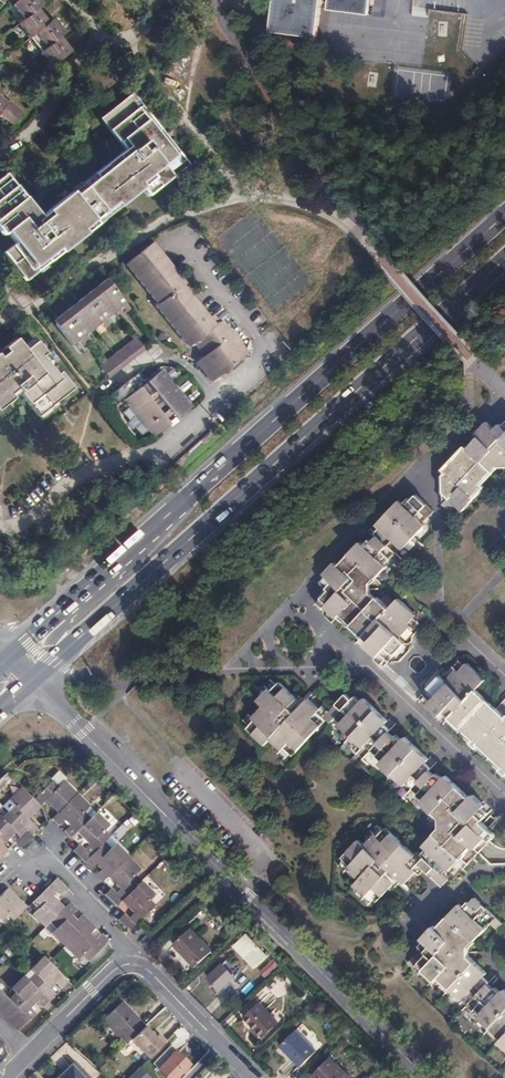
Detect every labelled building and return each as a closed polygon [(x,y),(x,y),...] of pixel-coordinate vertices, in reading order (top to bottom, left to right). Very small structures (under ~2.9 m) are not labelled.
[(13,5),(24,19),(19,23),(28,35),(27,36),(29,38),(31,37),(42,51),(40,52),(42,55),(44,54),(53,66),(57,63),(72,51),(60,37),(66,33),(54,19),(49,23),(38,9),(43,5),(39,0),(20,0),(13,5)] [(271,31),(316,37),(321,0),(275,0),(271,31)] [(329,9),(369,14),(371,0),(330,0),(329,9)] [(0,179),(0,225),(14,244),(3,254),(25,281),(143,188),(149,196),(189,165),(132,93),(104,116),(113,127),(109,130),(116,139),(120,136),(129,147),(124,150),(40,217),(6,174),(0,179)] [(13,126),(23,112),(9,101),(8,103),(0,96),(0,115),(13,126)] [(215,326),(210,319),(184,286),(186,284),(153,243),(127,264),(160,305),(157,308),(189,347),(194,344),(203,357),(196,363),(212,382),(249,354),(222,321),(220,322),(215,326)] [(130,308),(106,279),(101,282),(103,285),(93,294),(91,291),(80,300),(82,303),(73,310),(70,307),(58,317),(60,320),(56,325),(72,346),(79,340),(84,345),(92,339),(88,333),(101,322),(105,319),(110,325),(113,321),(109,316),(121,306),(126,312),(130,308)] [(103,285),(101,282),(91,291),(93,294),(103,285)] [(82,303),(80,300),(70,307),(73,310),(82,303)] [(215,315),(210,319),(215,326),(220,322),(215,315)] [(106,328),(110,325),(105,319),(101,322),(106,328)] [(146,348),(136,337),(100,365),(110,377),(146,348)] [(16,395),(17,396),(20,394),(37,416),(48,407),(73,388),(35,341),(24,350),(15,338),(3,348),(0,350),(0,408),(16,395)] [(138,387),(131,379),(106,398),(114,408),(124,400),(153,436),(168,424),(167,423),(173,417),(175,419),(191,407),(161,370),(138,387)] [(444,504),(452,511),(457,505),(463,511),(485,487),(482,484),(499,467),(504,467),(504,425),(504,426),(501,424),(496,430),(486,422),(476,434),(479,437),(467,449),(464,446),(443,469),(446,472),(443,475),(443,492),(449,498),(444,504)] [(335,563),(326,573),(330,577),(335,582),(326,590),(329,593),(317,605),(324,612),(324,616),(332,623),(336,620),(337,620),(341,617),(351,628),(349,630),(360,640),(358,642),(365,650),(366,649),(378,661),(382,656),(389,663),(405,646),(399,640),(411,628),(409,626),(416,617),(399,601),(389,612),(370,594),(370,585),(372,586),(388,569),(384,566),(399,549),(403,552),(427,527),(423,523),(434,511),(416,495),(411,501),(408,498),(403,504),(399,501),(375,526),(379,529),(375,533),(378,536),(372,542),(370,539),(364,545),(361,542),(339,566),(335,563)] [(330,577),(326,573),(323,576),(326,579),(321,585),(326,590),(335,582),(330,577)] [(42,624),(68,600),(63,595),(37,619),(42,624)] [(438,712),(441,716),(444,713),(467,734),(474,740),(471,742),(477,748),(480,746),(503,767),(501,769),(504,774),(504,717),(476,691),(485,680),(468,663),(459,672),(454,674),(446,681),(440,676),(423,693),(433,702),(430,705),(438,712)] [(289,708),(297,699),(280,683),(271,691),(269,689),(258,701),(263,707),(252,718),(254,721),(247,728),(265,745),(271,740),(282,750),(284,748),(293,756),(327,720),(330,723),(335,718),(341,723),(339,724),(363,747),(365,746),(382,761),(380,763),(404,786),(406,784),(424,800),(423,802),(435,812),(437,811),(441,814),(440,828),(423,846),(427,849),(422,855),(419,852),(416,855),(386,828),(378,836),(375,834),(365,845),(359,840),(342,858),(350,866),(348,869),(359,880),(354,885),(365,896),(368,894),(377,901),(394,883),(386,875),(391,870),(405,884),(416,872),(413,870),(419,864),(443,886),(449,879),(443,874),(448,869),(450,871),(472,847),(475,849),(485,838),(483,836),(489,829),(481,823),(484,820),(478,814),(483,808),(485,806),(473,795),(470,797),(446,776),(442,779),(437,774),(434,777),(429,772),(431,768),(426,763),(430,759),(406,736),(402,740),(397,735),(394,737),(388,732),(390,729),(386,724),(388,721),(364,699),(360,702),(355,697),(351,700),(346,695),(324,718),(317,712),(319,710),(308,699),(294,713),(289,708)] [(114,711),(107,717),(119,730),(126,723),(114,711)] [(52,782),(34,800),(40,806),(46,800),(58,813),(76,794),(64,781),(58,787),(52,782)] [(34,800),(22,788),(8,801),(3,806),(9,813),(27,831),(33,826),(26,819),(40,806),(34,800)] [(90,808),(77,794),(76,794),(58,813),(52,818),(59,825),(64,820),(70,825),(65,831),(71,837),(77,832),(88,820),(83,814),(90,808)] [(478,814),(484,820),(489,814),(483,808),(478,814)] [(9,813),(8,814),(2,820),(0,818),(0,841),(3,844),(15,832),(20,838),(16,842),(21,848),(33,836),(27,831),(9,813)] [(95,813),(88,820),(77,832),(89,845),(83,850),(79,845),(73,851),(84,862),(108,839),(102,833),(108,826),(95,813)] [(117,838),(132,828),(128,821),(112,831),(117,838)] [(108,877),(126,858),(120,852),(115,858),(102,845),(108,839),(84,862),(92,870),(97,865),(102,870),(98,875),(103,881),(108,877)] [(1,857),(8,849),(3,844),(0,841),(0,856),(1,857)] [(121,901),(140,883),(134,877),(140,872),(126,858),(108,877),(121,890),(115,895),(110,890),(105,895),(116,906),(121,901)] [(46,927),(51,921),(64,909),(52,896),(57,891),(62,895),(68,889),(57,878),(32,903),(38,909),(33,914),(46,927)] [(130,931),(139,921),(153,908),(147,901),(153,896),(140,883),(121,901),(134,914),(129,919),(124,914),(118,920),(130,931)] [(13,921),(27,907),(18,899),(8,888),(0,896),(0,920),(1,921),(7,915),(13,921)] [(460,905),(437,928),(435,926),(423,938),(431,946),(426,951),(429,954),(426,957),(420,951),(408,963),(414,969),(421,963),(426,968),(425,970),(436,981),(438,979),(473,1011),(475,1008),(481,1014),(479,1017),(503,1039),(500,1042),(504,1046),(504,990),(501,993),(496,988),(494,990),(488,985),(490,982),(485,977),(487,973),(470,957),(469,947),(491,924),(498,931),(504,925),(476,898),(470,904),(469,903),(463,908),(460,905)] [(52,933),(65,946),(89,922),(83,916),(77,922),(70,916),(77,910),(70,903),(64,909),(51,921),(57,928),(52,933)] [(89,961),(108,941),(102,935),(96,941),(90,935),(96,928),(89,922),(65,946),(78,959),(83,954),(89,961)] [(191,928),(174,945),(195,967),(212,951),(191,928)] [(268,956),(247,934),(235,946),(250,962),(247,965),(252,971),(268,956)] [(60,989),(68,982),(48,962),(45,958),(31,972),(36,977),(30,982),(48,1001),(54,995),(49,990),(55,984),(60,989)] [(278,965),(273,960),(273,961),(260,973),(264,978),(278,965)] [(222,964),(208,977),(220,990),(234,977),(222,964)] [(23,1013),(29,1019),(36,1014),(30,1008),(36,1002),(41,1007),(48,1001),(30,982),(25,977),(11,991),(17,996),(12,1002),(17,1007),(23,1013)] [(0,1013),(12,1002),(6,996),(0,1001),(0,1013)] [(0,1013),(6,1019),(17,1007),(12,1002),(0,1013)] [(126,1044),(145,1026),(138,1019),(137,1021),(127,1010),(128,1009),(122,1002),(103,1020),(126,1044)] [(260,1003),(245,1017),(262,1036),(277,1022),(260,1003)] [(6,1019),(12,1025),(23,1013),(17,1007),(6,1019)] [(18,1031),(29,1019),(23,1013),(12,1025),(18,1031)] [(296,1030),(279,1046),(300,1067),(317,1051),(296,1030)] [(159,1070),(173,1056),(168,1051),(154,1065),(159,1070)] [(190,1064),(177,1052),(173,1056),(159,1070),(167,1077),(176,1077),(181,1073),(184,1075),(189,1070),(186,1067),(190,1064)] [(312,1075),(315,1077),(351,1077),(330,1058),(312,1075)] [(55,1077),(87,1077),(70,1063),(55,1077)] [(150,1077),(139,1066),(128,1077),(149,1077),(150,1077)]
